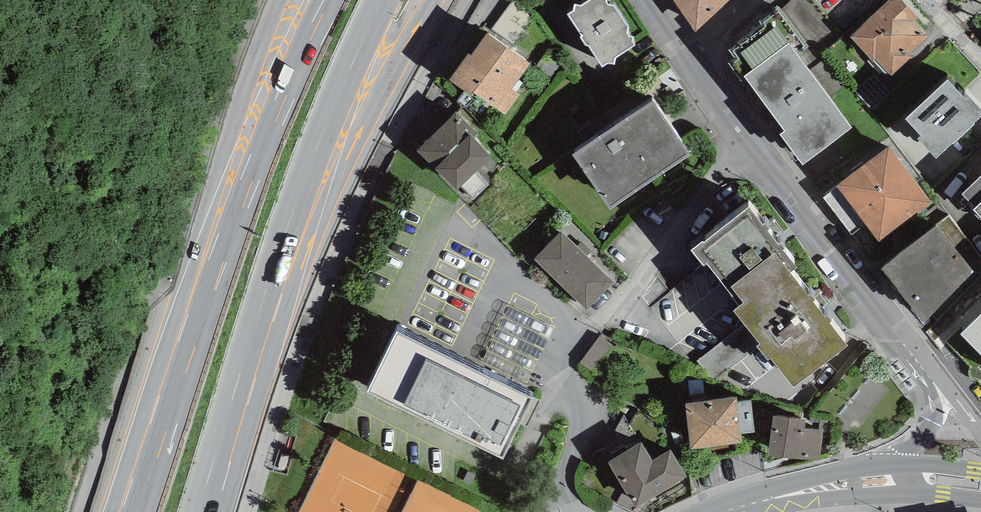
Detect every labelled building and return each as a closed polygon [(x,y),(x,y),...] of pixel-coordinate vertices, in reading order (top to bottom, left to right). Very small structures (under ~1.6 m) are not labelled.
[(537,13),(519,0),(513,0),(492,29),(513,45),(537,13)] [(615,58),(634,46),(632,41),(633,37),(629,37),(627,33),(628,28),(614,6),(608,4),(606,1),(606,0),(590,0),(581,6),(575,5),(573,11),(568,14),(581,35),(581,38),(585,46),(589,45),(602,67),(608,63),(614,64),(615,58)] [(696,31),(729,0),(674,0),(696,31)] [(901,0),(890,0),(848,37),(872,63),(876,60),(891,77),(915,56),(912,54),(930,37),(915,20),(918,18),(901,0)] [(786,131),(781,135),(803,165),(853,129),(798,54),(808,47),(779,7),(758,22),(761,26),(727,50),(734,59),(728,63),(740,80),(745,76),(786,131)] [(469,53),(449,80),(472,96),(474,92),(505,114),(519,94),(512,89),(530,64),(487,33),(471,55),(469,53)] [(547,55),(538,65),(554,80),(563,69),(547,55)] [(936,159),(952,143),(953,144),(975,124),(974,124),(980,117),(980,110),(966,94),(963,97),(947,80),(906,119),(921,136),(917,139),(936,159)] [(653,101),(573,154),(610,209),(691,154),(653,101)] [(456,112),(417,151),(456,189),(491,158),(474,138),(478,134),(456,112)] [(887,147),(837,187),(866,224),(878,240),(929,201),(887,147)] [(962,194),(975,208),(973,210),(980,219),(980,176),(962,194)] [(853,235),(866,224),(837,187),(823,198),(853,235)] [(739,307),(744,303),(731,287),(775,253),(790,273),(797,268),(783,251),(785,248),(781,244),(779,245),(768,231),(770,229),(765,224),(763,226),(749,208),(704,243),(702,242),(691,250),(704,267),(707,264),(739,307)] [(924,322),(932,314),(937,321),(980,277),(980,258),(949,215),(936,225),(937,226),(881,268),(924,322)] [(586,311),(614,282),(587,257),(577,247),(560,231),(533,259),(586,311)] [(577,247),(587,257),(592,251),(582,241),(577,247)] [(771,359),(794,388),(847,346),(830,324),(832,322),(827,316),(825,318),(813,302),(815,300),(810,295),(809,296),(790,273),(775,253),(731,287),(744,303),(739,307),(734,311),(760,344),(757,346),(768,361),(771,359)] [(980,355),(980,315),(961,334),(980,355)] [(753,374),(768,364),(739,324),(698,353),(713,374),(740,355),(753,374)] [(532,398),(396,332),(367,392),(503,459),(532,398)] [(600,337),(580,362),(593,372),(612,347),(600,337)] [(691,448),(741,443),(740,434),(755,433),(752,401),(737,403),(737,397),(685,404),(691,448)] [(774,416),(769,456),(819,460),(823,430),(805,428),(806,419),(774,416)] [(629,497),(636,509),(687,477),(671,450),(653,461),(642,443),(609,463),(629,497)] [(633,511),(636,509),(629,497),(622,493),(617,504),(633,511)]
